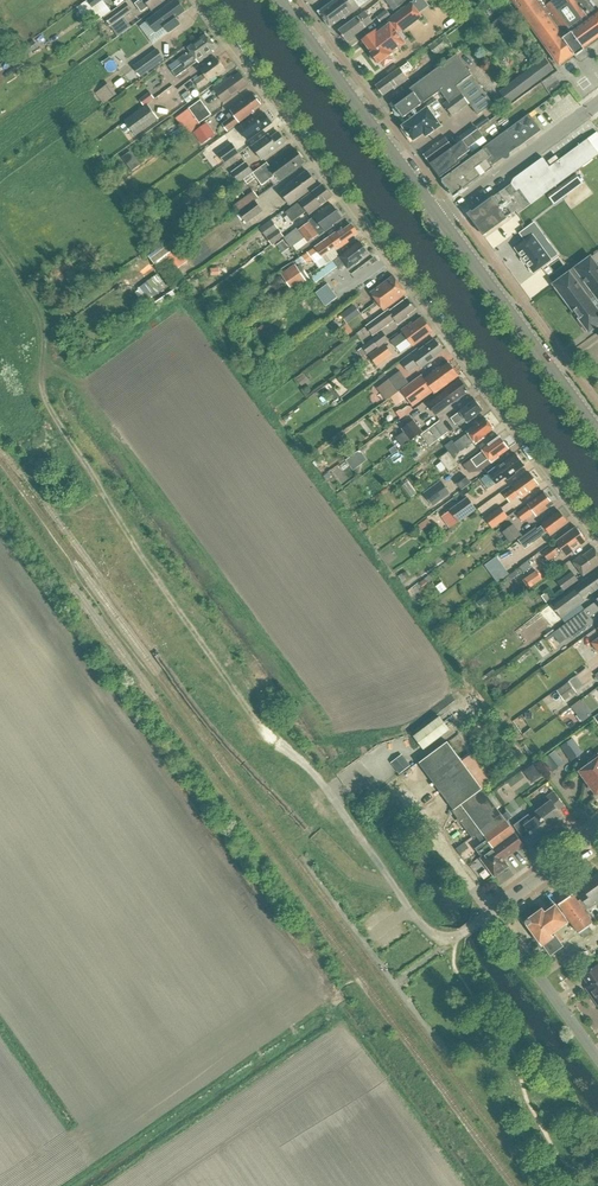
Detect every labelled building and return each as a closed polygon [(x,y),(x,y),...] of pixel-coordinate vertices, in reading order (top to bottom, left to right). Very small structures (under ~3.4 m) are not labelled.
[(152,11),(166,0),(140,0),(135,3),(142,12),(149,7),(152,11)] [(148,20),(157,32),(165,26),(169,32),(181,24),(176,18),(186,11),(178,0),(176,0),(148,20)] [(320,11),(331,27),(345,17),(346,19),(360,8),(360,7),(369,0),(335,0),(320,11)] [(386,1),(394,11),(408,0),(386,0),(386,1)] [(560,64),(574,54),(576,57),(586,49),(584,47),(597,37),(597,13),(589,0),(513,0),(560,64)] [(126,2),(104,18),(111,27),(133,10),(126,2)] [(371,52),(373,55),(371,56),(376,63),(378,61),(380,63),(381,62),(385,67),(393,60),(390,55),(406,43),(397,32),(400,30),(402,32),(423,17),(411,2),(387,21),(389,23),(378,32),(377,30),(363,40),(372,52),(371,52)] [(381,23),(391,16),(386,10),(377,17),(381,23)] [(339,31),(347,41),(374,21),(366,11),(339,31)] [(493,23),(504,37),(519,25),(508,11),(493,23)] [(169,66),(173,71),(172,71),(177,77),(198,61),(199,63),(214,51),(213,50),(217,47),(207,34),(188,48),(191,52),(188,54),(186,52),(177,59),(178,60),(169,66)] [(429,46),(436,54),(451,43),(444,34),(429,46)] [(141,77),(165,59),(157,49),(133,66),(141,77)] [(442,106),(438,100),(419,114),(416,109),(441,92),(449,102),(444,105),(453,117),(470,104),(478,115),(493,103),(457,54),(391,102),(407,123),(403,126),(414,141),(424,134),(426,137),(442,126),(440,123),(441,123),(436,117),(438,115),(435,111),(442,106)] [(210,81),(226,69),(217,58),(201,70),(204,74),(195,81),(200,88),(210,81)] [(509,104),(554,70),(545,58),(500,92),(509,104)] [(394,88),(395,89),(409,79),(405,74),(413,68),(408,62),(376,86),(377,89),(380,94),(383,95),(394,88)] [(240,73),(230,80),(228,77),(213,88),(224,102),(249,84),(240,73)] [(106,87),(97,93),(105,103),(113,97),(106,87)] [(187,103),(193,99),(187,91),(182,95),(187,103)] [(144,106),(155,99),(150,92),(140,100),(144,106)] [(230,110),(234,115),(223,124),(228,131),(254,112),(253,110),(261,104),(261,103),(261,100),(259,97),(255,96),(254,95),(244,102),(242,102),(230,110)] [(175,116),(188,135),(201,125),(200,123),(212,115),(201,100),(184,112),(183,111),(175,116)] [(159,119),(148,104),(125,121),(136,136),(159,119)] [(255,115),(238,127),(249,141),(273,123),(265,112),(257,118),(255,115)] [(494,167),(492,166),(518,147),(542,130),(531,115),(485,148),(491,157),(476,168),(482,176),(494,167)] [(216,134),(207,122),(194,132),(202,144),(216,134)] [(473,154),(488,142),(478,129),(431,164),(441,177),(460,163),(458,160),(471,151),(473,154)] [(272,138),(269,134),(252,146),(263,160),(287,142),(279,132),(272,138)] [(597,155),(597,133),(597,132),(588,138),(550,167),(543,157),(514,178),(512,183),(517,191),(520,189),(531,204),(597,155)] [(430,162),(456,143),(452,138),(449,141),(446,137),(434,146),(434,147),(424,155),(430,162)] [(232,143),(218,153),(225,164),(240,153),(232,143)] [(276,175),(280,181),(298,168),(296,166),(304,160),(296,148),(271,167),(267,162),(253,173),(262,185),(276,175)] [(454,196),(482,176),(476,168),(491,157),(485,148),(442,179),(454,196)] [(127,166),(132,172),(141,166),(136,160),(127,166)] [(247,162),(232,172),(240,182),(254,172),(247,162)] [(287,189),(282,193),(291,205),(309,191),(307,188),(316,182),(308,170),(285,186),(287,189)] [(518,214),(531,204),(520,189),(517,191),(512,183),(494,196),(494,195),(472,211),(472,210),(469,212),(468,215),(484,236),(508,218),(508,217),(516,211),(518,214)] [(310,214),(333,197),(323,184),(286,212),(293,222),(307,211),(310,214)] [(256,201),(239,213),(247,223),(264,211),(256,201)] [(333,226),(333,225),(343,218),(332,204),(309,221),(309,222),(300,229),(298,228),(285,238),(291,247),(304,237),(309,243),(319,234),(320,235),(333,226)] [(284,237),(272,220),(260,228),(272,245),(284,237)] [(342,228),(316,247),(323,257),(338,246),(339,248),(349,241),(348,240),(358,233),(352,224),(344,230),(342,228)] [(523,243),(514,250),(531,274),(532,274),(532,273),(547,262),(548,262),(531,239),(538,233),(532,225),(518,235),(523,243)] [(283,253),(289,249),(283,240),(277,245),(283,253)] [(177,247),(172,241),(156,253),(171,274),(177,269),(188,261),(177,247)] [(368,254),(359,242),(334,261),(338,266),(340,269),(346,265),(348,269),(368,254)] [(307,264),(315,259),(310,252),(302,257),(307,264)] [(591,257),(555,284),(589,331),(597,325),(597,267),(591,257)] [(338,266),(334,261),(312,277),(316,283),(338,266)] [(307,281),(295,264),(281,274),(292,291),(307,281)] [(212,275),(220,275),(220,267),(211,268),(212,275)] [(158,273),(134,290),(143,302),(167,285),(158,273)] [(400,284),(393,276),(371,293),(377,302),(400,284)] [(261,297),(273,288),(269,283),(268,282),(256,291),(261,297)] [(407,293),(400,284),(377,302),(384,310),(407,293)] [(321,298),(325,305),(335,298),(331,291),(321,298)] [(408,298),(390,311),(389,310),(367,326),(374,335),(395,319),(398,324),(408,317),(407,315),(416,309),(408,298)] [(354,305),(342,314),(348,323),(361,313),(354,305)] [(412,323),(402,330),(403,332),(391,341),(396,348),(408,338),(413,344),(432,330),(423,318),(414,325),(412,323)] [(266,341),(272,335),(263,325),(256,330),(266,341)] [(383,332),(362,347),(368,354),(377,347),(378,348),(389,340),(383,332)] [(435,339),(419,351),(418,348),(401,361),(409,372),(419,365),(421,368),(436,357),(436,356),(443,350),(435,339)] [(385,343),(369,355),(377,367),(394,355),(385,343)] [(425,378),(422,375),(410,384),(402,389),(408,397),(414,405),(434,390),(436,393),(459,376),(449,363),(442,368),(441,366),(425,378)] [(394,395),(396,393),(402,389),(410,384),(400,371),(384,383),(394,395)] [(302,386),(308,381),(304,375),(297,380),(302,386)] [(469,391),(460,379),(444,390),(445,391),(428,403),(435,412),(446,404),(447,406),(453,402),(453,403),(469,391)] [(483,410),(475,399),(459,411),(460,412),(451,418),(456,424),(464,418),(468,423),(477,416),(476,415),(483,410)] [(400,415),(412,410),(410,404),(398,410),(400,415)] [(440,458),(449,471),(460,463),(454,455),(474,441),(476,444),(485,438),(484,436),(494,428),(487,419),(478,425),(477,424),(467,432),(468,433),(455,443),(452,441),(446,446),(449,451),(440,458)] [(423,432),(414,420),(402,429),(404,432),(396,438),(402,446),(410,440),(411,441),(423,432)] [(440,421),(421,435),(430,446),(449,432),(440,421)] [(484,451),(472,459),(477,467),(489,458),(492,462),(499,457),(499,456),(509,449),(500,436),(482,448),(484,451)] [(346,460),(352,468),(361,462),(355,454),(346,460)] [(496,482),(506,475),(509,479),(517,473),(516,472),(525,466),(521,460),(521,458),(519,456),(517,456),(516,454),(500,466),(499,464),(488,472),(496,482)] [(346,462),(340,466),(343,470),(349,466),(346,462)] [(510,501),(520,494),(523,498),(531,492),(530,491),(539,485),(535,480),(535,478),(533,475),(531,474),(530,473),(513,486),(514,487),(505,494),(510,501)] [(473,482),(469,476),(459,483),(463,489),(473,482)] [(433,506),(451,494),(441,480),(424,493),(433,506)] [(544,492),(528,504),(529,505),(518,513),(523,521),(535,512),(537,515),(553,504),(549,499),(549,497),(547,494),(545,493),(544,492)] [(484,516),(507,502),(501,493),(478,506),(484,516)] [(468,497),(450,510),(459,522),(477,509),(468,497)] [(493,528),(508,516),(501,507),(486,518),(493,528)] [(560,511),(542,524),(543,524),(538,528),(536,526),(519,540),(526,549),(516,556),(521,562),(538,549),(533,543),(548,531),(550,535),(568,522),(560,511)] [(428,518),(418,525),(421,530),(431,523),(428,518)] [(503,532),(511,543),(522,535),(514,524),(503,532)] [(577,527),(556,542),(559,546),(556,549),(553,546),(543,553),(549,560),(558,553),(559,555),(563,552),(566,556),(587,540),(577,527)] [(583,554),(573,561),(584,577),(597,567),(597,553),(594,547),(584,555),(583,554)] [(498,581),(509,572),(497,555),(485,564),(498,581)] [(527,561),(520,567),(524,573),(532,567),(527,561)] [(551,603),(562,618),(586,600),(583,597),(591,591),(592,593),(597,588),(597,570),(576,587),(575,586),(551,603)] [(530,588),(543,579),(537,571),(524,580),(530,588)] [(572,571),(558,582),(564,591),(579,580),(572,571)] [(428,583),(427,583),(424,579),(419,583),(423,587),(428,583)] [(441,593),(447,589),(442,582),(436,587),(441,593)] [(548,605),(553,601),(547,593),(542,597),(548,605)] [(479,602),(484,609),(492,603),(486,596),(479,602)] [(559,629),(567,639),(571,636),(572,639),(595,622),(591,616),(597,612),(597,599),(596,601),(559,629)] [(540,619),(547,614),(543,610),(537,615),(540,619)] [(565,701),(577,693),(569,682),(557,691),(565,701)] [(581,698),(571,705),(582,720),(592,713),(581,698)] [(414,736),(424,749),(450,729),(440,716),(414,736)] [(573,738),(561,747),(569,757),(581,748),(573,738)] [(448,742),(419,763),(454,809),(453,810),(472,836),(479,831),(479,832),(502,815),(483,789),(492,782),(472,755),(462,762),(448,742)] [(552,772),(565,762),(556,750),(543,760),(552,772)] [(597,790),(597,753),(588,760),(592,765),(583,771),(597,791),(597,790)] [(411,765),(402,754),(391,762),(400,774),(411,765)] [(533,784),(543,776),(533,764),(524,771),(528,776),(527,776),(533,784)] [(536,811),(539,815),(551,829),(565,818),(559,809),(564,805),(554,791),(545,798),(548,802),(536,811)] [(366,801),(363,797),(357,802),(360,806),(366,801)] [(551,829),(539,815),(533,819),(529,814),(514,825),(533,850),(543,842),(540,838),(552,830),(551,829)] [(486,841),(475,849),(482,857),(481,858),(495,876),(496,875),(498,876),(502,873),(502,871),(509,866),(504,860),(524,845),(502,815),(479,832),(486,840),(486,841)] [(590,908),(597,902),(597,874),(581,886),(585,892),(581,895),(582,897),(579,900),(586,911),(590,908)] [(574,895),(559,905),(579,933),(580,932),(584,938),(594,931),(589,925),(593,923),(574,895)] [(554,903),(532,920),(531,920),(529,920),(527,921),(526,924),(527,925),(528,927),(530,928),(531,928),(552,955),(564,945),(561,942),(564,940),(558,930),(568,922),(554,903)] [(583,975),(590,985),(586,988),(597,1004),(597,964),(583,975)] [(404,990),(411,985),(406,979),(400,984),(404,990)]
